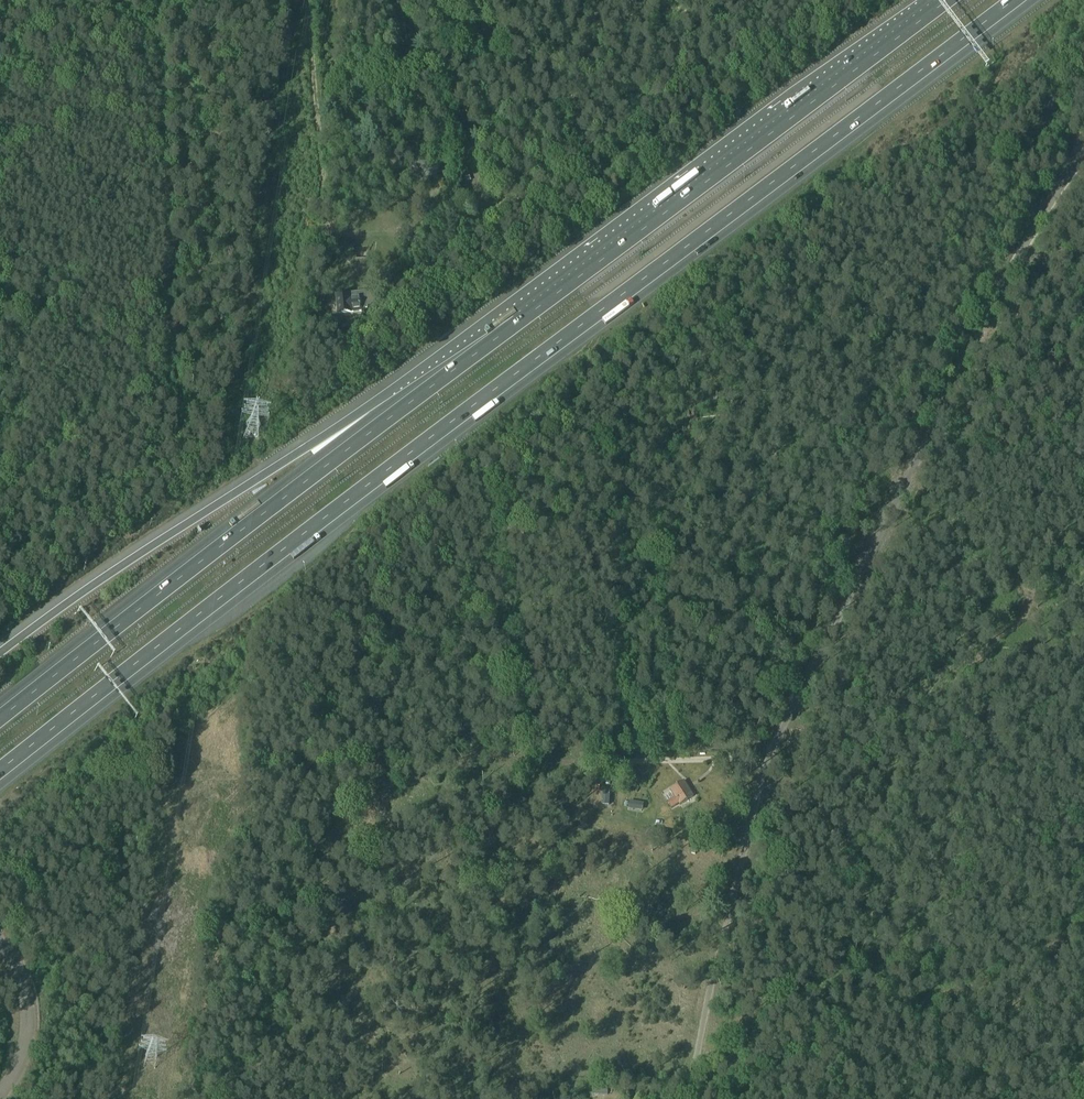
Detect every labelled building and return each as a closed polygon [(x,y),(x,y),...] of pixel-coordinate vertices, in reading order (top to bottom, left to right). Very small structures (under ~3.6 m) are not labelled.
[(349,294),(349,295),(336,296),(338,314),(361,311),(360,298),(356,298),(355,293),(349,294)] [(613,757),(601,757),(598,757),(597,772),(602,772),(602,770),(614,770),(613,757)] [(667,802),(667,803),(671,808),(678,804),(679,805),(694,796),(684,781),(670,790),(674,797),(667,802)] [(610,788),(602,787),(601,804),(609,805),(610,788)] [(643,810),(644,803),(631,801),(630,808),(643,810)] [(668,831),(651,828),(649,837),(666,841),(668,831)]
